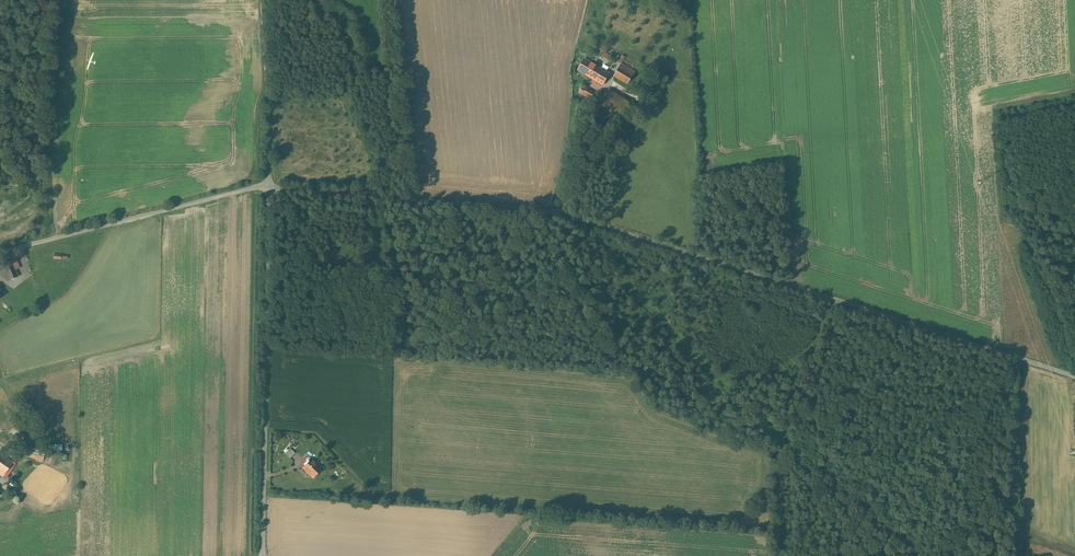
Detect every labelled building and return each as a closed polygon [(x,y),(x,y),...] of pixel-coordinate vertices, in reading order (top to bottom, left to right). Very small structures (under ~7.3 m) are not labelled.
[(612,57),(605,53),(603,57),(610,61),(612,57)] [(592,63),(585,58),(578,70),(594,80),(597,75),(587,70),(592,63)] [(609,73),(592,63),(587,70),(597,75),(594,80),(603,85),(609,73)] [(635,72),(621,63),(614,76),(628,84),(635,72)] [(596,94),(584,87),(580,93),(583,95),(581,99),(589,104),(596,94)] [(629,102),(609,90),(599,107),(620,118),(629,102)] [(20,268),(16,258),(11,260),(15,270),(20,268)] [(0,264),(0,266),(1,270),(5,268),(9,280),(18,277),(15,270),(11,260),(0,264)] [(19,431),(15,437),(22,441),(26,435),(19,431)] [(290,448),(286,453),(290,458),(295,453),(290,448)] [(45,455),(27,450),(26,453),(32,455),(32,457),(43,461),(45,455)] [(0,453),(0,474),(3,476),(4,476),(6,472),(6,471),(14,460),(3,453),(2,455),(0,453)] [(311,459),(302,468),(313,478),(322,469),(311,459)]
